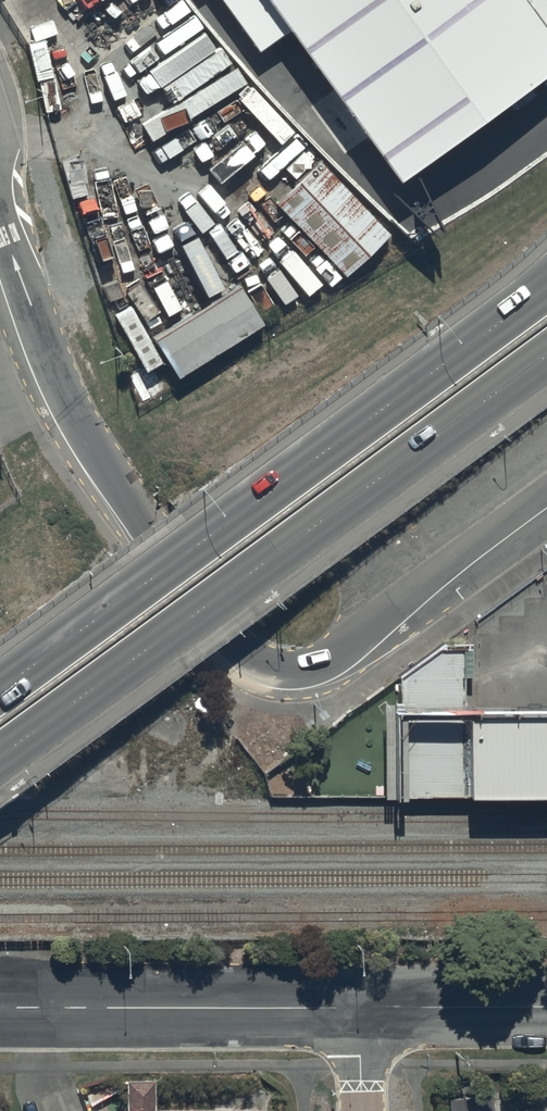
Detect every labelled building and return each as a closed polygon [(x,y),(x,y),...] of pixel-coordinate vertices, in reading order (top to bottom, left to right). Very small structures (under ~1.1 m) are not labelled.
[(391,233),(319,159),(275,202),(347,276),(391,233)] [(240,285),(155,337),(177,374),(263,322),(240,285)] [(404,806),(546,805),(546,732),(404,731),(404,806)] [(448,1110),(492,1110),(489,1092),(446,1098),(448,1110)]
